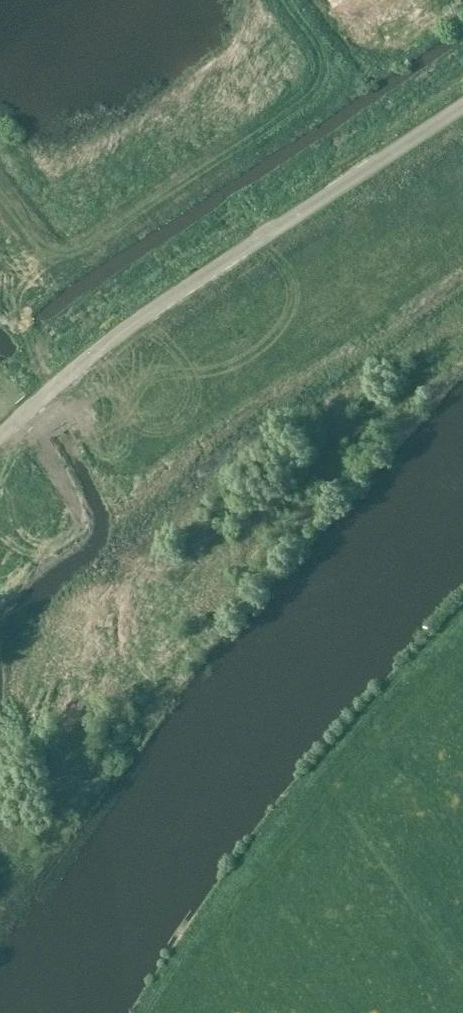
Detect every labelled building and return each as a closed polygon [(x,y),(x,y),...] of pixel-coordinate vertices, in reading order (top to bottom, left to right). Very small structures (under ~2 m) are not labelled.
[(338,29),(359,17),(352,4),(346,7),(343,0),(321,0),(338,29)]
